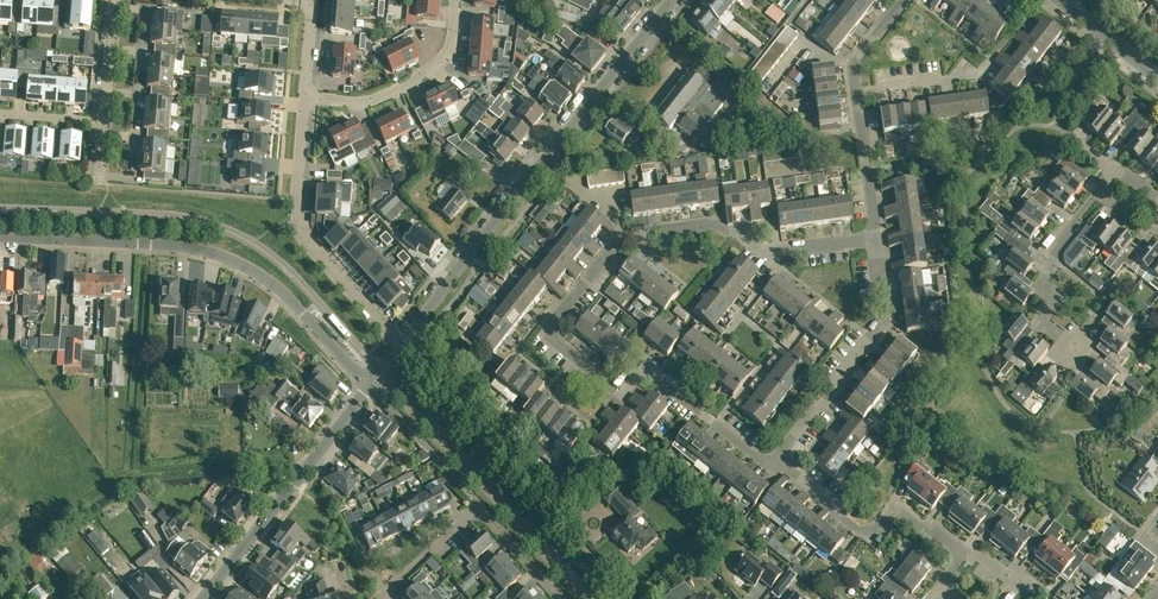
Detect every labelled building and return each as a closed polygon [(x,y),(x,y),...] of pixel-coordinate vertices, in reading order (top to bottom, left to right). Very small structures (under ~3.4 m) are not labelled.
[(11,4),(11,0),(10,0),(0,0),(0,23),(17,25),(18,8),(11,7),(11,4)] [(543,0),(521,0),(520,8),(541,14),(542,8),(543,0)] [(630,24),(639,12),(624,0),(620,0),(612,10),(630,24)] [(643,8),(649,0),(633,0),(643,8)] [(701,9),(718,23),(719,23),(727,12),(711,0),(708,0),(701,9)] [(727,12),(736,2),(733,0),(711,0),(727,12)] [(790,17),(799,5),(794,0),(793,0),(783,12),(790,17)] [(844,7),(861,21),(870,9),(858,0),(850,0),(844,7)] [(870,9),(877,0),(858,0),(870,9)] [(930,6),(934,10),(942,0),(935,0),(930,6)] [(972,0),(954,0),(950,6),(956,11),(949,21),(953,25),(972,0)] [(972,24),(986,7),(977,0),(972,0),(953,25),(957,28),(965,18),(972,24)] [(18,8),(17,25),(37,26),(39,2),(26,1),(26,8),(18,8)] [(53,4),(39,2),(37,26),(58,28),(60,8),(59,8),(59,11),(52,10),(53,4)] [(438,6),(418,4),(417,18),(437,20),(438,6)] [(74,12),(66,12),(65,29),(89,31),(91,7),(75,5),(74,12)] [(353,21),(354,7),(333,5),(332,19),(353,21)] [(773,5),(765,14),(777,24),(785,15),(773,5)] [(613,27),(615,27),(616,27),(623,32),(630,24),(607,6),(605,9),(603,9),(597,16),(597,19),(605,25),(607,25),(608,24),(613,27)] [(809,6),(804,12),(810,17),(815,11),(809,6)] [(852,32),(861,21),(844,7),(835,18),(852,32)] [(976,43),(997,16),(986,7),(972,24),(979,29),(971,39),(976,43)] [(718,23),(701,9),(690,22),(708,37),(713,29),(716,32),(721,25),(719,23),(718,23)] [(152,21),(151,30),(178,33),(178,32),(175,32),(177,11),(162,10),(161,17),(155,17),(154,21),(152,21)] [(810,17),(804,12),(799,18),(805,23),(810,17)] [(1040,25),(1035,31),(1052,45),(1061,34),(1034,13),(1031,18),(1040,25)] [(221,35),(235,36),(237,15),(222,14),(222,15),(223,15),(221,35)] [(249,37),(250,17),(237,15),(235,36),(249,37)] [(1008,25),(997,16),(976,43),(979,45),(987,36),(995,42),(1008,25)] [(264,18),(250,17),(249,37),(262,38),(264,18)] [(1127,17),(1121,24),(1131,32),(1136,24),(1137,24),(1127,17)] [(264,18),(262,38),(276,39),(278,20),(279,20),(279,19),(264,18)] [(835,18),(826,30),(843,43),(852,32),(835,18)] [(353,21),(332,19),(331,34),(332,34),(332,33),(351,35),(353,21)] [(472,34),(493,36),(494,22),(473,20),(472,34)] [(401,25),(405,33),(407,38),(414,35),(409,25),(401,25)] [(1139,25),(1133,33),(1142,40),(1148,33),(1139,25)] [(769,30),(776,35),(779,31),(772,26),(769,30)] [(564,27),(557,37),(565,43),(566,41),(588,57),(586,59),(596,67),(599,63),(605,55),(587,40),(584,43),(572,33),(564,27)] [(516,38),(525,44),(530,36),(518,28),(516,38)] [(798,36),(788,28),(783,33),(794,41),(798,36)] [(158,53),(176,54),(178,33),(151,30),(150,40),(153,40),(152,45),(159,45),(158,53)] [(776,35),(769,30),(766,33),(773,38),(776,35)] [(834,55),(843,43),(826,30),(817,41),(834,55)] [(1043,56),(1052,45),(1035,31),(1029,39),(1019,31),(1017,34),(1043,56)] [(789,47),(794,41),(783,33),(779,39),(789,47)] [(472,34),(471,48),(491,50),(493,36),(472,34)] [(1023,48),(1018,53),(1034,68),(1043,56),(1017,34),(1013,40),(1023,48)] [(206,55),(208,36),(200,35),(198,54),(206,55)] [(1146,36),(1142,41),(1154,50),(1157,45),(1146,36)] [(528,47),(525,44),(516,38),(514,50),(521,55),(528,47)] [(779,39),(774,44),(785,53),(789,47),(779,39)] [(565,43),(563,45),(576,54),(572,59),(591,73),(596,67),(586,59),(588,57),(566,41),(565,43)] [(85,42),(83,54),(93,55),(94,43),(85,42)] [(409,42),(397,48),(406,66),(408,65),(409,67),(416,63),(416,62),(418,60),(409,42)] [(780,59),(785,53),(774,44),(770,50),(780,59)] [(380,45),(373,49),(376,54),(383,50),(380,45)] [(755,47),(753,51),(759,56),(762,52),(755,47)] [(403,68),(406,66),(397,48),(384,54),(393,73),(396,71),(397,73),(404,69),(403,68)] [(470,61),(490,63),(491,50),(471,48),(470,61)] [(334,61),(334,63),(354,65),(355,51),(335,49),(335,52),(333,52),(332,61),(334,61)] [(521,55),(514,50),(512,66),(520,72),(529,61),(521,55)] [(582,84),(584,82),(588,76),(570,62),(567,65),(549,50),(545,55),(551,60),(582,84)] [(780,59),(770,50),(765,56),(776,64),(780,59)] [(22,62),(41,63),(41,51),(14,51),(14,67),(21,67),(22,62)] [(759,56),(753,51),(750,55),(756,60),(759,56)] [(174,75),(176,54),(158,53),(158,60),(151,59),(151,64),(148,64),(147,72),(147,73),(150,73),(174,75)] [(999,57),(1025,79),(1034,68),(1018,53),(1011,62),(1001,54),(999,57)] [(771,70),(776,64),(765,56),(761,62),(771,70)] [(1005,70),(1000,76),(1016,90),(1025,79),(999,57),(995,62),(1005,70)] [(573,96),(582,84),(551,60),(547,64),(554,70),(548,77),(573,96)] [(796,66),(802,71),(806,65),(801,60),(796,66)] [(489,77),(490,63),(470,61),(469,75),(489,77)] [(713,71),(728,82),(734,74),(720,62),(713,71)] [(756,67),(767,76),(771,70),(761,62),(756,67)] [(353,79),(354,65),(334,63),(334,66),(332,66),(331,74),(333,74),(333,77),(353,79)] [(520,72),(512,66),(509,85),(520,94),(525,88),(514,80),(520,72)] [(695,66),(654,118),(669,130),(675,123),(680,127),(679,128),(705,149),(710,142),(717,147),(726,135),(719,130),(717,133),(713,130),(707,125),(693,114),(693,113),(708,124),(712,119),(731,96),(715,83),(715,82),(695,66)] [(762,81),(767,76),(756,67),(752,73),(762,81)] [(812,70),(814,84),(835,81),(833,67),(812,70)] [(0,79),(0,99),(15,100),(16,85),(23,86),(25,69),(16,68),(16,76),(0,75),(0,79)] [(29,101),(43,102),(45,79),(37,78),(37,70),(25,69),(23,86),(30,87),(29,101)] [(804,79),(794,70),(788,77),(799,86),(804,79)] [(174,76),(174,75),(150,73),(149,87),(155,88),(155,95),(169,96),(171,76),(174,76)] [(758,87),(762,81),(752,73),(747,79),(758,87)] [(532,81),(565,106),(571,98),(552,83),(550,85),(537,75),(532,81)] [(984,87),(985,94),(988,109),(1002,107),(1016,90),(1000,76),(991,87),(987,84),(984,87)] [(195,78),(194,95),(208,96),(210,79),(195,78)] [(238,78),(237,92),(239,92),(239,100),(254,101),(255,94),(271,95),(273,80),(246,78),(246,79),(238,78)] [(57,103),(59,80),(45,79),(43,102),(57,103)] [(57,103),(70,104),(72,81),(59,80),(57,103)] [(70,104),(75,105),(84,106),(86,85),(72,84),(73,81),(72,81),(70,104)] [(558,114),(565,106),(532,81),(528,87),(533,92),(533,91),(541,97),(539,100),(558,114)] [(837,95),(835,81),(814,84),(816,98),(837,95)] [(782,83),(778,88),(784,93),(788,88),(782,83)] [(438,91),(436,92),(445,110),(457,104),(448,86),(446,87),(445,86),(437,89),(438,91)] [(779,100),(784,93),(778,88),(773,95),(779,100)] [(467,90),(461,94),(463,99),(470,96),(467,90)] [(445,110),(436,92),(434,93),(433,92),(425,95),(426,97),(423,98),(428,108),(425,110),(424,107),(415,111),(422,127),(431,122),(429,117),(432,116),(445,110)] [(971,96),(974,117),(989,115),(988,109),(985,94),(971,96)] [(147,102),(146,116),(171,118),(172,97),(169,96),(155,95),(154,103),(147,102)] [(818,113),(839,110),(837,95),(816,98),(818,113)] [(971,96),(957,98),(960,119),(974,117),(971,96)] [(1109,104),(1099,96),(1088,111),(1094,116),(1085,126),(1098,136),(1112,119),(1104,113),(1107,110),(1105,108),(1109,104)] [(491,106),(495,100),(491,97),(486,103),(491,106)] [(480,98),(473,108),(483,116),(491,106),(486,103),(483,100),(480,98)] [(957,98),(942,100),(945,121),(960,119),(957,98)] [(229,105),(227,120),(237,120),(237,122),(249,123),(262,124),(269,125),(270,110),(254,108),(254,101),(239,100),(238,106),(229,105)] [(931,123),(945,121),(942,100),(928,102),(931,123)] [(499,109),(504,112),(512,119),(516,115),(521,119),(527,123),(532,128),(542,115),(533,107),(528,103),(523,108),(518,104),(514,108),(506,101),(499,109)] [(924,108),(909,110),(912,131),(927,129),(924,108)] [(1125,140),(1130,134),(1136,126),(1141,120),(1145,115),(1137,108),(1128,119),(1127,118),(1123,122),(1121,121),(1119,124),(1112,119),(1098,136),(1110,146),(1119,135),(1125,140)] [(841,125),(839,110),(818,113),(820,132),(834,130),(834,126),(841,125)] [(909,110),(895,112),(898,133),(912,131),(909,110)] [(504,112),(499,118),(505,122),(511,127),(501,139),(512,147),(516,143),(518,145),(528,132),(523,128),(521,126),(512,119),(504,112)] [(880,114),(884,135),(898,133),(895,112),(880,114)] [(389,119),(398,138),(411,131),(401,113),(399,114),(398,113),(390,117),(391,118),(389,119)] [(145,130),(148,130),(152,131),(151,138),(169,139),(171,118),(146,116),(145,130)] [(636,144),(640,139),(632,133),(635,130),(620,118),(614,126),(613,125),(606,133),(622,146),(628,138),(636,144)] [(398,138),(389,119),(387,121),(386,119),(378,123),(379,124),(376,126),(386,144),(398,138)] [(1141,120),(1136,126),(1130,134),(1136,139),(1127,150),(1139,160),(1153,143),(1146,137),(1149,134),(1147,132),(1150,128),(1141,120)] [(344,127),(342,128),(351,146),(364,140),(355,122),(352,123),(351,122),(343,125),(344,127)] [(356,155),(351,146),(342,128),(340,129),(339,128),(331,131),(332,133),(329,134),(337,150),(329,154),(335,166),(356,155)] [(495,155),(497,157),(504,163),(515,149),(512,147),(501,139),(495,134),(488,128),(482,136),(481,137),(493,146),(489,151),(495,155)] [(976,130),(977,137),(984,136),(983,129),(976,130)] [(969,138),(977,137),(976,130),(968,131),(969,138)] [(419,131),(412,135),(415,140),(422,137),(419,131)] [(22,158),(24,134),(8,132),(8,137),(0,137),(0,156),(22,158)] [(947,134),(948,141),(956,140),(955,133),(947,134)] [(24,134),(22,158),(50,160),(52,136),(36,135),(35,140),(24,139),(25,134),(24,134)] [(667,148),(650,134),(645,140),(662,154),(667,148)] [(941,142),(948,141),(947,134),(940,135),(941,142)] [(52,136),(50,160),(78,162),(80,138),(64,137),(63,142),(52,141),(52,136)] [(191,136),(190,157),(199,158),(201,136),(191,136)] [(453,139),(452,146),(457,149),(461,143),(458,137),(453,139)] [(141,149),(140,158),(167,161),(169,139),(151,138),(150,145),(144,145),(143,149),(141,149)] [(228,160),(228,161),(249,163),(249,156),(266,157),(267,142),(235,139),(233,161),(228,160)] [(465,141),(457,150),(478,167),(486,158),(465,141)] [(914,143),(915,151),(922,150),(921,142),(914,143)] [(908,152),(915,151),(914,143),(907,145),(908,152)] [(1153,143),(1139,160),(1152,170),(1157,162),(1157,147),(1153,143)] [(448,144),(444,149),(446,150),(444,153),(451,158),(457,151),(448,144)] [(800,159),(807,158),(805,144),(798,145),(800,159)] [(798,145),(791,146),(793,160),(800,159),(798,145)] [(1047,145),(1043,150),(1044,151),(1059,163),(1064,158),(1057,152),(1047,145)] [(636,152),(642,157),(647,151),(641,146),(636,152)] [(791,146),(783,147),(785,161),(793,160),(791,146)] [(387,147),(380,151),(387,164),(394,161),(387,147)] [(785,161),(783,147),(776,148),(778,162),(785,161)] [(893,147),(885,148),(886,155),(894,154),(893,147)] [(776,148),(769,149),(771,163),(778,162),(776,148)] [(762,150),(764,164),(771,163),(769,149),(762,150)] [(142,168),(142,169),(141,173),(148,173),(147,181),(165,182),(167,161),(140,158),(139,168),(142,168)] [(1078,169),(1064,158),(1059,163),(1056,167),(1060,170),(1059,172),(1062,175),(1056,182),(1074,196),(1084,184),(1073,175),(1078,169)] [(189,161),(187,186),(197,186),(199,162),(189,161)] [(228,161),(227,169),(233,169),(231,184),(263,187),(265,171),(248,170),(249,163),(228,161)] [(623,169),(616,170),(618,184),(625,183),(623,169)] [(611,185),(618,184),(616,170),(609,171),(611,185)] [(609,171),(602,172),(603,186),(611,185),(609,171)] [(838,171),(830,172),(831,180),(839,179),(838,171)] [(342,180),(342,172),(327,172),(327,180),(342,180)] [(596,187),(603,186),(602,172),(594,173),(596,187)] [(824,181),(831,180),(830,172),(816,175),(818,186),(825,185),(824,181)] [(594,173),(587,174),(589,188),(596,187),(594,173)] [(691,209),(705,207),(702,185),(701,175),(696,176),(697,186),(688,187),(691,209)] [(701,175),(702,185),(705,207),(720,204),(716,183),(707,184),(705,175),(701,175)] [(810,175),(802,176),(803,184),(811,183),(810,175)] [(789,186),(803,184),(802,176),(788,179),(789,186)] [(436,209),(442,213),(451,221),(466,201),(460,196),(465,190),(449,177),(445,183),(452,188),(436,209)] [(648,215),(662,213),(659,191),(652,192),(650,179),(643,180),(644,183),(648,215)] [(672,180),(677,211),(691,209),(688,187),(678,188),(676,179),(672,180)] [(773,181),(774,188),(789,186),(788,179),(773,181)] [(659,191),(662,213),(677,211),(672,180),(667,180),(668,190),(659,191)] [(895,198),(917,195),(914,180),(881,185),(882,191),(894,189),(895,198)] [(374,181),(373,190),(390,191),(391,183),(374,181)] [(319,189),(318,202),(341,204),(342,191),(342,183),(328,182),(327,190),(319,189)] [(1034,195),(1042,201),(1048,206),(1053,200),(1064,209),(1074,196),(1056,182),(1050,190),(1047,187),(1046,189),(1041,185),(1034,195)] [(633,217),(648,215),(644,183),(638,184),(640,194),(630,195),(633,217)] [(760,208),(770,206),(767,185),(752,187),(757,221),(762,220),(760,208)] [(752,221),(757,221),(752,187),(738,189),(741,210),(750,209),(752,221)] [(741,210),(738,189),(723,191),(728,225),(734,224),(732,211),(741,210)] [(1038,207),(1042,201),(1034,195),(1028,190),(1021,200),(1025,204),(1024,205),(1027,208),(1021,215),(1039,229),(1049,216),(1038,207)] [(383,192),(373,192),(372,199),(382,200),(383,192)] [(393,194),(377,209),(384,217),(385,217),(400,203),(393,194)] [(993,194),(989,200),(993,203),(995,205),(1000,200),(993,194)] [(884,209),(885,214),(919,209),(917,195),(895,198),(897,207),(884,209)] [(553,198),(544,209),(551,216),(560,205),(553,198)] [(849,198),(835,200),(838,222),(852,219),(849,198)] [(823,224),(838,222),(835,200),(821,202),(823,224)] [(325,216),(324,228),(339,223),(339,218),(340,218),(341,204),(318,202),(317,216),(325,216)] [(806,204),(809,226),(823,224),(821,202),(806,204)] [(795,228),(809,226),(806,204),(792,206),(795,228)] [(780,230),(795,228),(792,206),(777,208),(780,230)] [(612,235),(616,230),(589,209),(580,220),(597,233),(602,227),(612,235)] [(919,209),(885,214),(886,219),(898,217),(899,226),(921,223),(919,209)] [(999,228),(1010,236),(1013,239),(1018,233),(1029,242),(1039,229),(1021,215),(1015,222),(1012,220),(1011,221),(1007,218),(1005,220),(1001,217),(995,225),(999,228)] [(374,216),(368,222),(372,226),(378,220),(374,216)] [(591,241),(597,233),(580,220),(571,231),(598,252),(601,249),(591,241)] [(1098,244),(1105,249),(1119,232),(1106,222),(1097,233),(1091,228),(1080,242),(1092,251),(1098,244)] [(342,227),(339,223),(324,228),(332,236),(326,242),(335,252),(358,231),(358,230),(352,236),(343,226),(342,227)] [(888,237),(889,242),(923,238),(921,223),(899,226),(901,235),(888,237)] [(430,257),(440,244),(439,243),(439,244),(418,227),(418,226),(411,235),(409,234),(403,241),(404,241),(416,251),(417,252),(420,248),(430,256),(429,256),(430,257)] [(543,238),(533,230),(529,234),(539,242),(543,238)] [(341,247),(349,256),(369,238),(368,238),(366,240),(358,231),(335,252),(341,247)] [(598,252),(571,231),(562,242),(579,256),(584,249),(594,257),(598,252)] [(1117,271),(1123,264),(1128,258),(1122,254),(1131,242),(1119,232),(1105,249),(1112,255),(1106,262),(1117,271)] [(380,238),(383,242),(390,237),(386,233),(380,238)] [(1008,266),(1021,277),(1023,278),(1033,265),(1018,253),(1023,247),(1013,239),(1010,236),(1005,243),(1009,246),(1004,251),(1011,256),(1005,264),(1008,266)] [(390,237),(383,242),(387,246),(393,241),(390,237)] [(377,248),(369,238),(349,256),(358,265),(377,248)] [(902,246),(903,255),(925,252),(923,238),(889,242),(889,247),(902,246)] [(573,263),(579,256),(562,242),(553,254),(580,275),(583,271),(573,263)] [(1128,258),(1123,264),(1135,273),(1141,265),(1148,271),(1157,259),(1157,252),(1149,244),(1140,255),(1134,251),(1128,258)] [(358,265),(367,275),(384,259),(376,250),(378,248),(377,248),(358,265)] [(397,257),(401,261),(407,256),(403,252),(397,257)] [(927,266),(925,252),(903,255),(904,263),(892,265),(893,271),(927,266)] [(576,280),(580,275),(553,254),(544,265),(561,278),(566,272),(576,280)] [(51,258),(50,285),(63,286),(64,258),(62,258),(62,255),(53,255),(53,258),(51,258)] [(951,255),(946,256),(947,264),(948,264),(955,263),(954,255),(951,255)] [(410,260),(407,256),(401,261),(404,265),(410,260)] [(740,257),(721,280),(749,301),(752,296),(747,292),(746,293),(742,290),(753,275),(758,279),(757,280),(762,284),(767,278),(740,257)] [(644,267),(632,258),(619,275),(630,284),(644,267)] [(392,269),(384,259),(367,275),(375,284),(392,269)] [(1148,271),(1142,278),(1157,291),(1157,259),(1148,271)] [(503,270),(509,275),(514,269),(508,265),(503,270)] [(544,265),(535,276),(541,280),(540,281),(547,287),(561,298),(565,293),(555,285),(561,278),(544,265)] [(1021,277),(1008,266),(1004,272),(1007,275),(1003,280),(1010,286),(1005,293),(1022,307),(1032,294),(1017,282),(1021,277)] [(630,284),(642,293),(655,276),(644,267),(630,284)] [(378,299),(401,278),(392,269),(375,284),(384,294),(378,299)] [(509,275),(503,270),(498,276),(504,281),(509,275)] [(899,275),(901,289),(923,286),(920,272),(899,275)] [(539,297),(547,287),(540,281),(541,280),(535,276),(531,273),(522,284),(539,297)] [(31,279),(32,277),(29,277),(26,276),(25,275),(22,275),(21,276),(19,276),(18,283),(18,296),(22,296),(22,318),(28,318),(30,313),(31,279)] [(1115,275),(1107,285),(1110,288),(1115,281),(1114,280),(1117,276),(1115,275)] [(6,323),(7,323),(7,295),(13,295),(14,287),(14,277),(12,277),(13,276),(7,276),(7,277),(1,277),(0,300),(0,319),(0,323),(6,323)] [(32,277),(31,279),(30,313),(28,318),(27,322),(36,323),(36,313),(38,313),(38,297),(39,297),(39,296),(44,297),(45,277),(43,277),(42,276),(38,276),(37,277),(32,277)] [(642,293),(653,302),(667,285),(655,276),(642,293)] [(944,276),(936,277),(937,285),(945,284),(944,276)] [(401,279),(401,278),(378,299),(387,309),(393,304),(401,312),(410,301),(404,294),(396,284),(401,279)] [(788,287),(777,278),(763,294),(775,304),(788,287)] [(59,342),(58,352),(65,353),(64,366),(64,367),(82,368),(83,352),(83,351),(84,343),(84,328),(86,279),(75,279),(74,293),(74,296),(73,305),(75,307),(76,307),(75,328),(61,327),(60,337),(59,340),(59,342)] [(91,303),(98,303),(99,280),(86,279),(84,328),(90,328),(91,303)] [(110,337),(110,330),(112,280),(99,280),(98,303),(105,303),(103,336),(110,337)] [(124,281),(112,280),(110,330),(110,337),(116,337),(117,301),(123,301),(124,281)] [(161,309),(170,309),(170,317),(176,317),(184,317),(185,302),(178,301),(179,283),(176,283),(177,281),(169,280),(169,283),(162,282),(162,292),(159,292),(159,299),(161,299),(161,309)] [(744,306),(749,301),(721,280),(703,303),(731,323),(734,319),(730,315),(729,316),(724,312),(735,297),(740,301),(739,302),(744,306)] [(1105,283),(1101,280),(1095,288),(1098,291),(1105,283)] [(215,291),(206,291),(207,287),(204,287),(204,284),(192,283),(192,286),(189,286),(187,315),(204,316),(204,321),(208,322),(213,302),(215,291)] [(522,284),(513,295),(530,309),(539,297),(522,284)] [(612,284),(605,293),(616,302),(621,296),(623,293),(612,284)] [(946,291),(945,284),(937,285),(939,292),(946,291)] [(665,312),(678,294),(667,285),(653,302),(665,312)] [(923,286),(901,289),(903,304),(925,301),(923,286)] [(476,287),(468,296),(477,303),(484,294),(476,287)] [(491,297),(496,292),(490,287),(485,293),(491,297)] [(775,304),(786,312),(800,296),(788,287),(775,304)] [(210,322),(210,323),(211,323),(220,325),(234,328),(237,314),(240,304),(240,303),(239,303),(233,302),(235,293),(218,289),(212,314),(210,322)] [(1124,291),(1120,296),(1126,300),(1129,295),(1124,291)] [(998,292),(993,299),(998,303),(1004,297),(998,292)] [(521,320),(530,309),(513,295),(504,306),(521,320)] [(627,301),(621,296),(616,302),(622,307),(627,301)] [(811,304),(800,296),(786,312),(797,321),(811,304)] [(795,324),(807,333),(821,316),(813,310),(821,301),(817,297),(811,304),(797,321),(795,324)] [(608,300),(603,306),(609,311),(614,305),(608,300)] [(122,318),(132,318),(133,302),(123,301),(122,318)] [(903,304),(905,318),(927,315),(925,301),(903,304)] [(246,338),(259,344),(265,331),(258,328),(266,311),(250,303),(239,326),(249,331),(246,338)] [(703,303),(695,314),(711,327),(717,320),(722,324),(722,325),(727,329),(731,323),(703,303)] [(1117,326),(1112,332),(1126,343),(1135,331),(1133,330),(1139,322),(1116,304),(1106,317),(1117,326)] [(620,309),(614,305),(609,311),(615,315),(620,309)] [(948,305),(940,306),(941,313),(949,312),(948,305)] [(1142,305),(1138,310),(1144,315),(1148,310),(1142,305)] [(504,306),(495,318),(512,331),(521,320),(504,306)] [(678,307),(673,313),(679,317),(684,311),(678,307)] [(752,309),(747,315),(759,324),(763,319),(757,314),(758,313),(752,309)] [(643,314),(637,310),(633,315),(639,320),(643,314)] [(690,316),(684,311),(679,317),(685,322),(690,316)] [(828,321),(821,316),(807,333),(818,342),(840,315),(835,312),(828,321)] [(950,319),(949,312),(941,313),(942,320),(950,319)] [(600,323),(588,314),(575,331),(586,340),(600,323)] [(649,319),(643,314),(639,320),(645,325),(649,319)] [(463,321),(469,326),(474,320),(468,315),(463,321)] [(830,351),(843,334),(836,328),(844,318),(840,315),(818,342),(830,351)] [(929,330),(927,315),(905,318),(907,333),(929,330)] [(175,338),(174,352),(182,353),(183,353),(184,339),(183,339),(184,325),(184,317),(176,317),(175,324),(175,338)] [(1014,356),(1020,348),(1024,343),(1018,338),(1027,328),(1027,327),(1015,317),(1001,334),(1002,335),(1009,340),(1002,348),(1008,352),(1014,356)] [(503,342),(512,331),(495,318),(486,329),(503,342)] [(630,318),(626,324),(632,329),(636,323),(630,318)] [(644,337),(656,346),(669,330),(658,320),(644,337)] [(469,326),(463,321),(458,327),(464,331),(469,326)] [(769,322),(764,328),(770,333),(775,327),(769,322)] [(611,332),(600,323),(586,340),(598,349),(611,332)] [(643,327),(636,323),(632,329),(638,334),(643,327)] [(705,328),(699,323),(678,350),(701,369),(722,341),(717,338),(713,342),(714,344),(711,348),(696,337),(700,332),(701,332),(705,328)] [(781,331),(775,327),(770,333),(776,337),(781,331)] [(503,342),(486,329),(476,341),(493,355),(503,342)] [(681,339),(669,330),(656,346),(667,356),(681,339)] [(1126,343),(1112,332),(1110,330),(1100,343),(1111,352),(1107,358),(1116,365),(1121,369),(1130,357),(1122,351),(1128,344),(1126,343)] [(622,341),(611,332),(598,349),(609,358),(622,341)] [(40,339),(29,338),(29,348),(39,349),(40,339)] [(279,361),(287,346),(275,339),(266,354),(279,361)] [(891,351),(908,364),(917,353),(900,340),(891,351)] [(620,367),(634,350),(622,341),(609,358),(620,367)] [(727,345),(722,341),(701,369),(723,386),(744,359),(739,355),(735,360),(737,361),(733,366),(718,354),(722,349),(723,350),(727,345)] [(1034,369),(1039,364),(1046,355),(1048,352),(1035,341),(1034,343),(1026,353),(1020,348),(1014,356),(1010,361),(1015,366),(1021,371),(1027,363),(1034,369)] [(84,343),(83,351),(95,352),(95,343),(84,343)] [(797,345),(792,353),(802,360),(808,353),(797,345)] [(23,348),(21,349),(27,357),(30,357),(31,349),(26,349),(23,348)] [(228,350),(219,348),(217,354),(227,356),(228,350)] [(891,351),(881,363),(899,376),(904,370),(909,375),(914,369),(908,364),(891,351)] [(82,368),(82,375),(93,376),(94,367),(94,356),(95,353),(83,352),(82,368)] [(798,382),(807,371),(790,357),(784,365),(779,361),(779,360),(775,356),(772,360),(798,382)] [(723,386),(734,395),(748,378),(740,372),(744,367),(745,368),(749,363),(744,359),(723,386)] [(757,378),(753,383),(780,405),(798,382),(772,360),(767,366),(771,370),(772,369),(777,373),(766,387),(761,383),(762,382),(757,378)] [(496,378),(508,388),(521,371),(509,361),(496,378)] [(1130,376),(1121,369),(1116,365),(1111,371),(1100,362),(1090,375),(1097,380),(1107,389),(1113,381),(1121,387),(1124,383),(1127,379),(1130,376)] [(110,363),(109,384),(115,384),(115,383),(118,383),(118,379),(116,378),(116,373),(117,373),(118,365),(116,365),(116,364),(110,363)] [(881,363),(873,374),(890,387),(899,376),(881,363)] [(339,391),(334,387),(338,381),(331,376),(319,366),(311,376),(314,379),(308,387),(329,403),(339,391)] [(1000,373),(1000,374),(1005,378),(1011,369),(1006,366),(1000,373)] [(1053,384),(1057,379),(1044,368),(1035,379),(1029,375),(1018,389),(1030,398),(1035,391),(1043,396),(1053,384)] [(919,374),(925,379),(930,374),(924,369),(919,374)] [(521,371),(508,388),(519,397),(532,380),(521,371)] [(873,374),(864,385),(881,399),(890,387),(873,374)] [(920,385),(925,379),(919,374),(914,380),(920,385)] [(1127,379),(1124,383),(1138,394),(1143,387),(1137,382),(1130,376),(1127,379)] [(1071,390),(1088,403),(1094,396),(1101,402),(1110,391),(1107,389),(1097,380),(1092,386),(1081,377),(1071,390)] [(1144,385),(1148,380),(1145,377),(1141,377),(1139,381),(1144,385)] [(290,397),(317,419),(323,411),(318,408),(305,398),(303,400),(298,396),(301,394),(283,380),(277,387),(288,396),(286,398),(288,399),(290,397)] [(544,389),(532,380),(519,397),(530,406),(538,396),(544,389)] [(911,381),(908,384),(918,392),(921,389),(911,381)] [(762,428),(780,405),(753,383),(749,389),(754,393),(755,391),(760,395),(748,410),(744,406),(744,405),(739,401),(735,406),(762,428)] [(258,387),(251,397),(268,410),(278,397),(295,411),(292,414),(302,422),(310,428),(317,419),(290,397),(288,399),(286,398),(288,396),(279,389),(277,387),(276,389),(270,384),(267,389),(263,386),(260,389),(258,387)] [(1053,384),(1043,396),(1050,402),(1060,390),(1053,384)] [(881,399),(864,385),(855,396),(872,410),(881,399)] [(218,386),(218,397),(221,397),(227,397),(238,396),(238,388),(238,386),(218,386)] [(906,391),(901,396),(907,401),(912,395),(906,391)] [(632,398),(659,420),(668,409),(651,395),(645,402),(636,394),(632,398)] [(486,402),(492,407),(497,401),(491,396),(486,402)] [(538,396),(530,406),(524,413),(536,422),(549,405),(538,396)] [(855,396),(845,408),(863,422),(872,410),(855,396)] [(907,401),(901,396),(896,402),(903,407),(907,401)] [(639,410),(633,417),(633,418),(640,424),(650,432),(659,420),(632,398),(629,403),(639,410)] [(503,406),(497,401),(492,407),(498,412),(503,406)] [(560,414),(549,405),(536,422),(547,431),(560,414)] [(604,413),(631,435),(640,424),(633,418),(633,417),(623,409),(617,417),(607,409),(604,413)] [(849,424),(843,431),(860,445),(870,433),(842,412),(839,417),(849,424)] [(610,425),(605,432),(622,446),(631,435),(604,413),(601,417),(610,425)] [(889,424),(894,418),(888,413),(883,419),(889,424)] [(378,441),(380,443),(387,434),(391,438),(401,427),(390,415),(385,421),(377,414),(364,430),(370,434),(368,436),(376,443),(378,441)] [(515,425),(519,419),(513,414),(509,420),(515,425)] [(547,431),(558,440),(572,424),(560,414),(547,431)] [(680,418),(674,424),(681,429),(686,423),(685,422),(680,418)] [(519,419),(515,425),(520,429),(525,423),(519,419)] [(885,429),(889,424),(883,419),(879,425),(885,429)] [(583,432),(572,424),(558,440),(570,449),(583,432)] [(291,425),(285,433),(292,439),(298,431),(291,425)] [(683,456),(701,434),(689,425),(672,447),(683,456)] [(1138,429),(1132,438),(1133,439),(1139,443),(1145,433),(1140,430),(1138,429)] [(586,436),(613,457),(622,446),(605,432),(599,439),(589,431),(586,436)] [(828,431),(825,435),(852,456),(860,445),(843,431),(838,438),(828,431)] [(712,443),(701,434),(683,456),(695,465),(699,460),(712,443)] [(831,447),(825,454),(843,467),(852,456),(825,435),(821,439),(831,447)] [(354,443),(349,450),(353,454),(358,457),(356,460),(359,462),(355,467),(359,470),(369,478),(379,486),(388,481),(378,473),(375,471),(370,467),(380,455),(360,439),(356,445),(354,443)] [(531,450),(536,444),(530,439),(525,445),(531,450)] [(932,439),(925,447),(929,450),(935,442),(932,439)] [(723,452),(712,443),(699,460),(705,465),(701,469),(707,473),(710,469),(723,452)] [(536,444),(531,450),(537,455),(542,449),(536,444)] [(422,450),(416,458),(422,463),(430,458),(422,450)] [(723,452),(710,469),(721,478),(735,461),(723,452)] [(547,453),(543,459),(554,468),(559,462),(547,453)] [(843,467),(825,454),(820,461),(810,453),(807,458),(834,479),(843,467)] [(1148,494),(1157,482),(1150,476),(1157,467),(1145,457),(1128,478),(1129,480),(1123,487),(1143,503),(1150,495),(1148,494)] [(746,470),(735,461),(721,478),(733,487),(746,470)] [(931,470),(920,462),(910,475),(916,480),(908,490),(920,500),(934,482),(926,476),(931,470)] [(668,463),(664,469),(670,473),(674,468),(668,463)] [(347,496),(358,483),(349,476),(352,472),(348,469),(345,473),(336,465),(331,472),(330,472),(324,479),(332,485),(332,484),(347,496)] [(685,476),(674,468),(670,473),(681,481),(685,476)] [(744,496),(757,479),(746,470),(733,487),(744,496)] [(685,480),(689,483),(695,488),(700,482),(694,477),(693,478),(689,474),(685,480)] [(767,475),(765,481),(773,484),(775,478),(767,475)] [(762,504),(773,513),(787,496),(780,490),(788,481),(783,477),(762,504)] [(769,488),(757,479),(744,496),(755,505),(769,488)] [(374,487),(371,480),(364,484),(368,490),(374,487)] [(860,481),(853,489),(857,492),(864,484),(860,481)] [(700,482),(695,488),(701,493),(705,487),(700,482)] [(947,504),(951,498),(957,491),(946,483),(942,489),(934,482),(920,500),(932,510),(940,499),(947,504)] [(625,520),(620,525),(611,533),(610,533),(611,534),(612,535),(612,537),(616,542),(618,542),(628,552),(628,553),(629,552),(637,544),(639,546),(639,545),(638,544),(646,537),(651,542),(650,543),(657,537),(648,528),(643,533),(632,520),(640,513),(622,494),(623,492),(617,486),(603,499),(609,506),(610,505),(625,520)] [(960,526),(961,524),(974,509),(968,504),(973,497),(960,487),(957,491),(951,498),(958,504),(950,514),(951,515),(949,517),(960,526)] [(427,493),(439,515),(445,512),(444,511),(450,508),(440,489),(429,495),(427,492),(427,493)] [(785,522),(806,495),(802,492),(794,501),(787,496),(773,513),(785,522)] [(153,508),(143,493),(132,501),(142,516),(153,508)] [(225,505),(219,511),(224,515),(236,525),(237,526),(237,525),(253,505),(254,504),(253,503),(253,504),(252,503),(254,501),(244,493),(242,495),(241,494),(230,509),(225,505)] [(433,518),(439,515),(427,493),(415,499),(427,520),(432,517),(433,518)] [(717,506),(722,500),(716,495),(711,501),(717,506)] [(810,498),(806,495),(785,522),(796,531),(810,514),(802,508),(810,498)] [(339,498),(333,502),(336,508),(343,504),(339,498)] [(208,514),(214,507),(203,499),(198,506),(208,514)] [(415,526),(427,520),(415,499),(416,501),(405,507),(415,526)] [(722,500),(717,506),(723,511),(728,505),(722,500)] [(343,506),(337,509),(340,514),(346,510),(343,506)] [(989,528),(994,521),(998,517),(1005,508),(1002,506),(995,515),(985,507),(979,513),(974,509),(961,524),(960,526),(970,534),(972,532),(973,533),(982,523),(989,528)] [(405,507),(394,513),(404,532),(415,526),(405,507)] [(1005,508),(998,517),(994,521),(1001,526),(991,538),(992,539),(990,542),(999,549),(1001,546),(1003,548),(1018,530),(1011,525),(1017,518),(1005,508)] [(733,509),(729,515),(734,519),(740,524),(745,518),(733,509)] [(821,522),(829,513),(824,509),(817,519),(810,514),(796,531),(807,540),(821,522)] [(370,550),(381,544),(370,522),(368,517),(365,518),(361,511),(352,516),(350,512),(343,515),(352,532),(358,529),(370,550)] [(171,548),(196,569),(198,566),(200,567),(206,559),(205,559),(210,552),(199,543),(196,543),(193,545),(190,547),(186,551),(175,543),(178,540),(178,539),(172,529),(177,523),(184,530),(191,523),(178,513),(161,529),(171,547),(170,548),(171,548)] [(393,538),(404,532),(394,513),(383,519),(382,516),(381,517),(393,538)] [(370,522),(381,544),(393,538),(381,517),(370,522)] [(748,521),(744,526),(744,528),(752,534),(754,531),(750,528),(752,525),(748,521)] [(1105,535),(1109,529),(1100,521),(1095,528),(1105,535)] [(832,531),(821,522),(807,540),(819,548),(832,531)] [(279,533),(296,547),(300,543),(305,547),(309,542),(304,538),(304,537),(286,523),(279,533)] [(1120,531),(1113,525),(1109,529),(1107,531),(1105,535),(1098,543),(1105,549),(1120,531)] [(1035,563),(1045,572),(1063,549),(1056,544),(1062,537),(1050,527),(1042,538),(1038,543),(1045,548),(1035,559),(1037,560),(1035,563)] [(1032,551),(1038,543),(1042,538),(1030,528),(1024,536),(1018,530),(1003,548),(1015,558),(1025,546),(1032,551)] [(738,531),(732,538),(747,549),(752,543),(738,531)] [(832,531),(819,548),(830,558),(844,540),(832,531)] [(109,550),(95,532),(87,539),(102,556),(109,550)] [(148,533),(140,538),(150,553),(158,547),(148,533)] [(293,551),(296,547),(279,533),(271,543),(293,560),(298,555),(293,551)] [(463,551),(461,554),(471,565),(467,568),(472,574),(483,564),(478,559),(492,546),(482,535),(465,549),(463,551)] [(770,540),(766,545),(771,549),(775,543),(771,540),(770,540)] [(1120,561),(1126,565),(1144,580),(1154,567),(1143,558),(1148,552),(1135,542),(1120,561)] [(313,543),(309,547),(316,552),(317,551),(319,548),(313,543)] [(909,561),(904,567),(922,582),(931,570),(919,560),(924,554),(911,543),(901,555),(909,561)] [(51,555),(67,574),(78,565),(62,546),(51,555)] [(1063,549),(1045,572),(1056,580),(1058,577),(1059,578),(1069,567),(1075,572),(1078,568),(1084,562),(1088,557),(1076,547),(1070,555),(1063,549)] [(195,570),(196,569),(171,548),(167,553),(178,561),(174,566),(190,578),(196,571),(195,570)] [(781,556),(786,551),(782,548),(778,553),(781,556)] [(851,556),(847,553),(839,562),(843,566),(851,556)] [(285,569),(295,566),(282,555),(277,562),(285,569)] [(767,569),(749,555),(743,562),(742,562),(740,563),(741,564),(736,572),(754,586),(760,579),(771,588),(781,574),(770,565),(767,569)] [(1089,555),(1088,557),(1084,562),(1090,567),(1095,560),(1089,555)] [(39,556),(28,565),(39,580),(51,571),(39,556)] [(423,564),(431,574),(439,567),(430,557),(423,564)] [(483,564),(472,574),(476,579),(477,580),(478,579),(487,589),(495,582),(511,567),(502,557),(488,570),(483,564)] [(141,571),(164,598),(176,598),(179,597),(177,595),(179,593),(163,574),(153,561),(141,571)] [(1112,584),(1105,579),(1090,567),(1084,562),(1078,568),(1093,580),(1089,584),(1099,592),(1094,598),(1119,598),(1107,590),(1112,584)] [(798,575),(803,569),(796,564),(792,570),(798,575)] [(1144,580),(1126,565),(1120,573),(1114,568),(1105,579),(1112,584),(1118,590),(1124,583),(1135,592),(1144,580)] [(268,575),(257,566),(251,574),(248,574),(243,580),(244,582),(243,584),(262,598),(267,598),(279,584),(268,575)] [(497,598),(508,598),(512,596),(507,590),(520,578),(511,567),(495,582),(504,592),(497,598)] [(877,577),(885,583),(894,591),(900,584),(912,594),(922,582),(904,567),(898,574),(892,569),(888,575),(887,574),(884,577),(879,574),(877,577)] [(808,573),(803,569),(798,575),(803,579),(808,573)] [(780,584),(786,589),(796,577),(790,571),(780,584)] [(126,584),(139,598),(161,598),(158,596),(139,573),(126,584)] [(430,595),(433,592),(424,582),(427,579),(422,573),(411,583),(416,588),(404,598),(425,598),(430,595)] [(333,590),(326,592),(322,580),(306,585),(310,598),(308,598),(335,598),(333,590)] [(723,581),(716,586),(721,592),(727,587),(723,581)] [(1068,581),(1067,583),(1061,591),(1067,596),(1075,586),(1068,581)] [(894,591),(885,583),(875,595),(879,598),(891,598),(890,598),(895,592),(894,591)] [(107,584),(101,590),(107,597),(113,591),(107,584)] [(29,595),(32,598),(46,598),(50,596),(42,585),(29,595)] [(692,595),(685,585),(672,594),(671,594),(674,598),(687,598),(692,595)] [(228,598),(255,598),(249,594),(241,588),(236,595),(235,594),(232,597),(230,596),(228,598)] [(530,589),(519,598),(540,598),(530,589)] [(835,590),(827,589),(826,596),(834,597),(835,590)] [(283,597),(286,598),(291,598),(295,595),(289,590),(283,597)] [(434,591),(433,592),(430,595),(425,598),(442,598),(434,591)]
